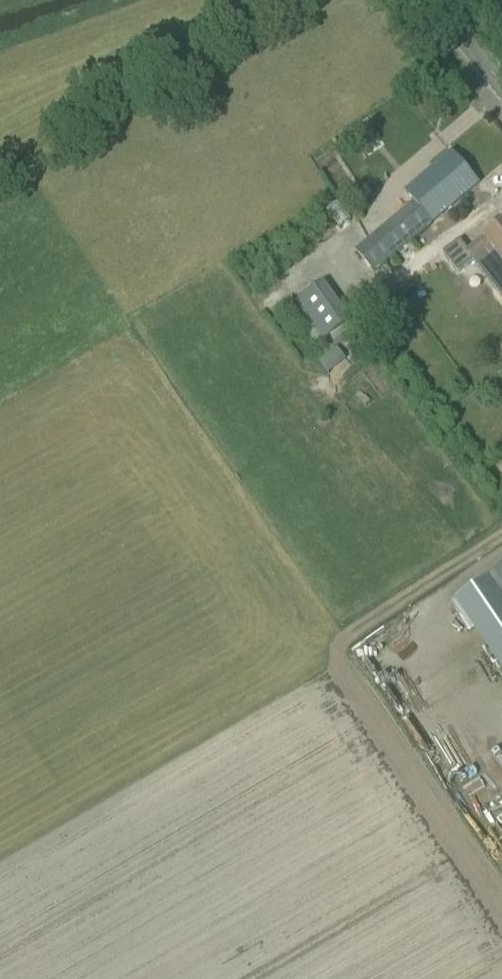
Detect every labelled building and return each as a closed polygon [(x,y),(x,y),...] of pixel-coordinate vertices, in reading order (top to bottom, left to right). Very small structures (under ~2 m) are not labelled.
[(357,252),(375,273),(479,184),(453,154),(407,193),(415,203),(357,252)] [(444,254),(459,273),(474,261),(492,282),(501,295),(501,224),(468,251),(460,241),(444,254)] [(324,284),(296,304),(308,321),(323,342),(352,322),(324,284)] [(476,528),(464,536),(468,543),(481,534),(476,528)] [(456,601),(501,669),(501,569),(490,578),(456,601)]
